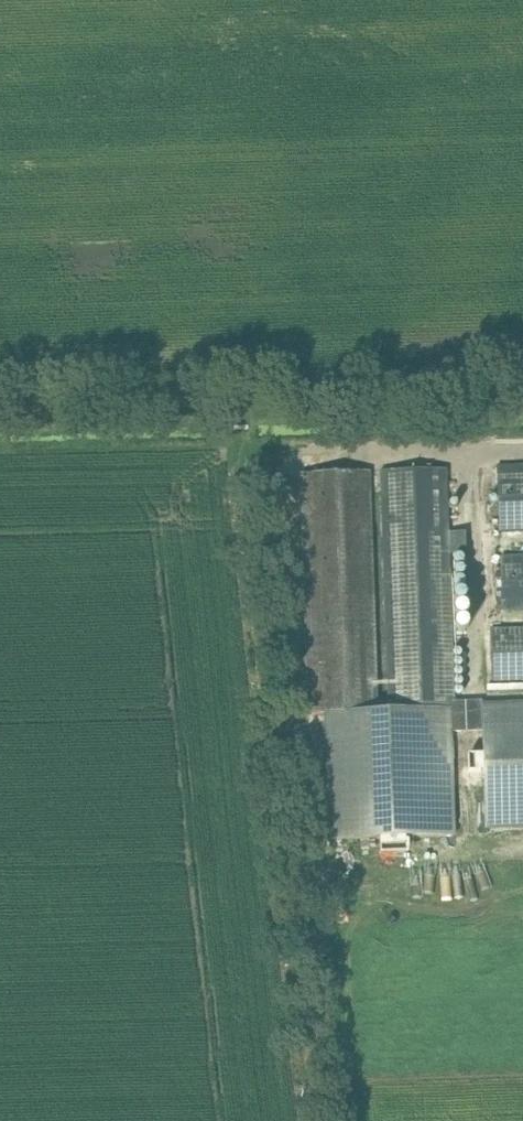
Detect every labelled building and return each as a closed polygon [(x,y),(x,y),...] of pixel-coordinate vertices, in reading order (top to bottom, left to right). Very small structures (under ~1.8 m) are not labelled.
[(497,467),(499,530),(522,529),(522,466),(497,467)] [(330,839),(396,837),(396,852),(408,852),(407,837),(454,835),(451,731),(482,730),(483,765),(468,765),(469,777),(484,777),(485,827),(522,826),(522,704),(483,705),(483,700),(453,701),(445,468),(381,470),(388,703),(377,703),(369,470),(301,473),(309,714),(326,713),(330,839)] [(501,557),(503,607),(522,607),(522,557),(501,557)] [(492,683),(522,681),(522,628),(492,629),(492,683)]
